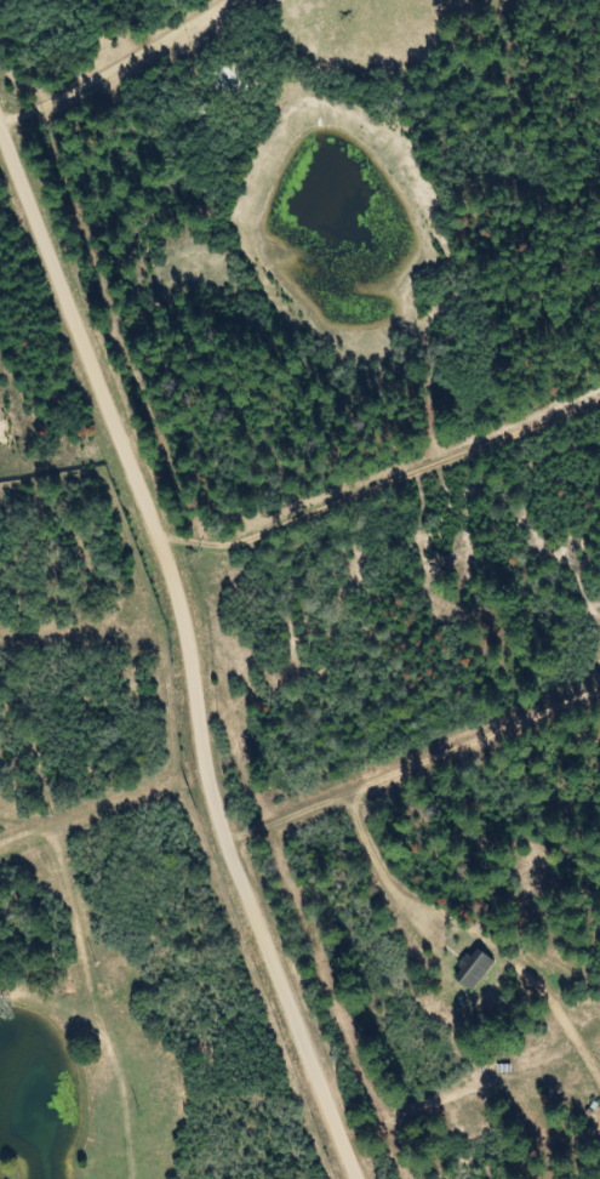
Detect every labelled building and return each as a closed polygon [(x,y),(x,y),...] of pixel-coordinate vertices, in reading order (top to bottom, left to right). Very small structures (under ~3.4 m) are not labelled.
[(241,100),(255,84),(232,64),(219,80),(241,100)] [(459,976),(477,991),(501,962),(482,947),(459,976)]
